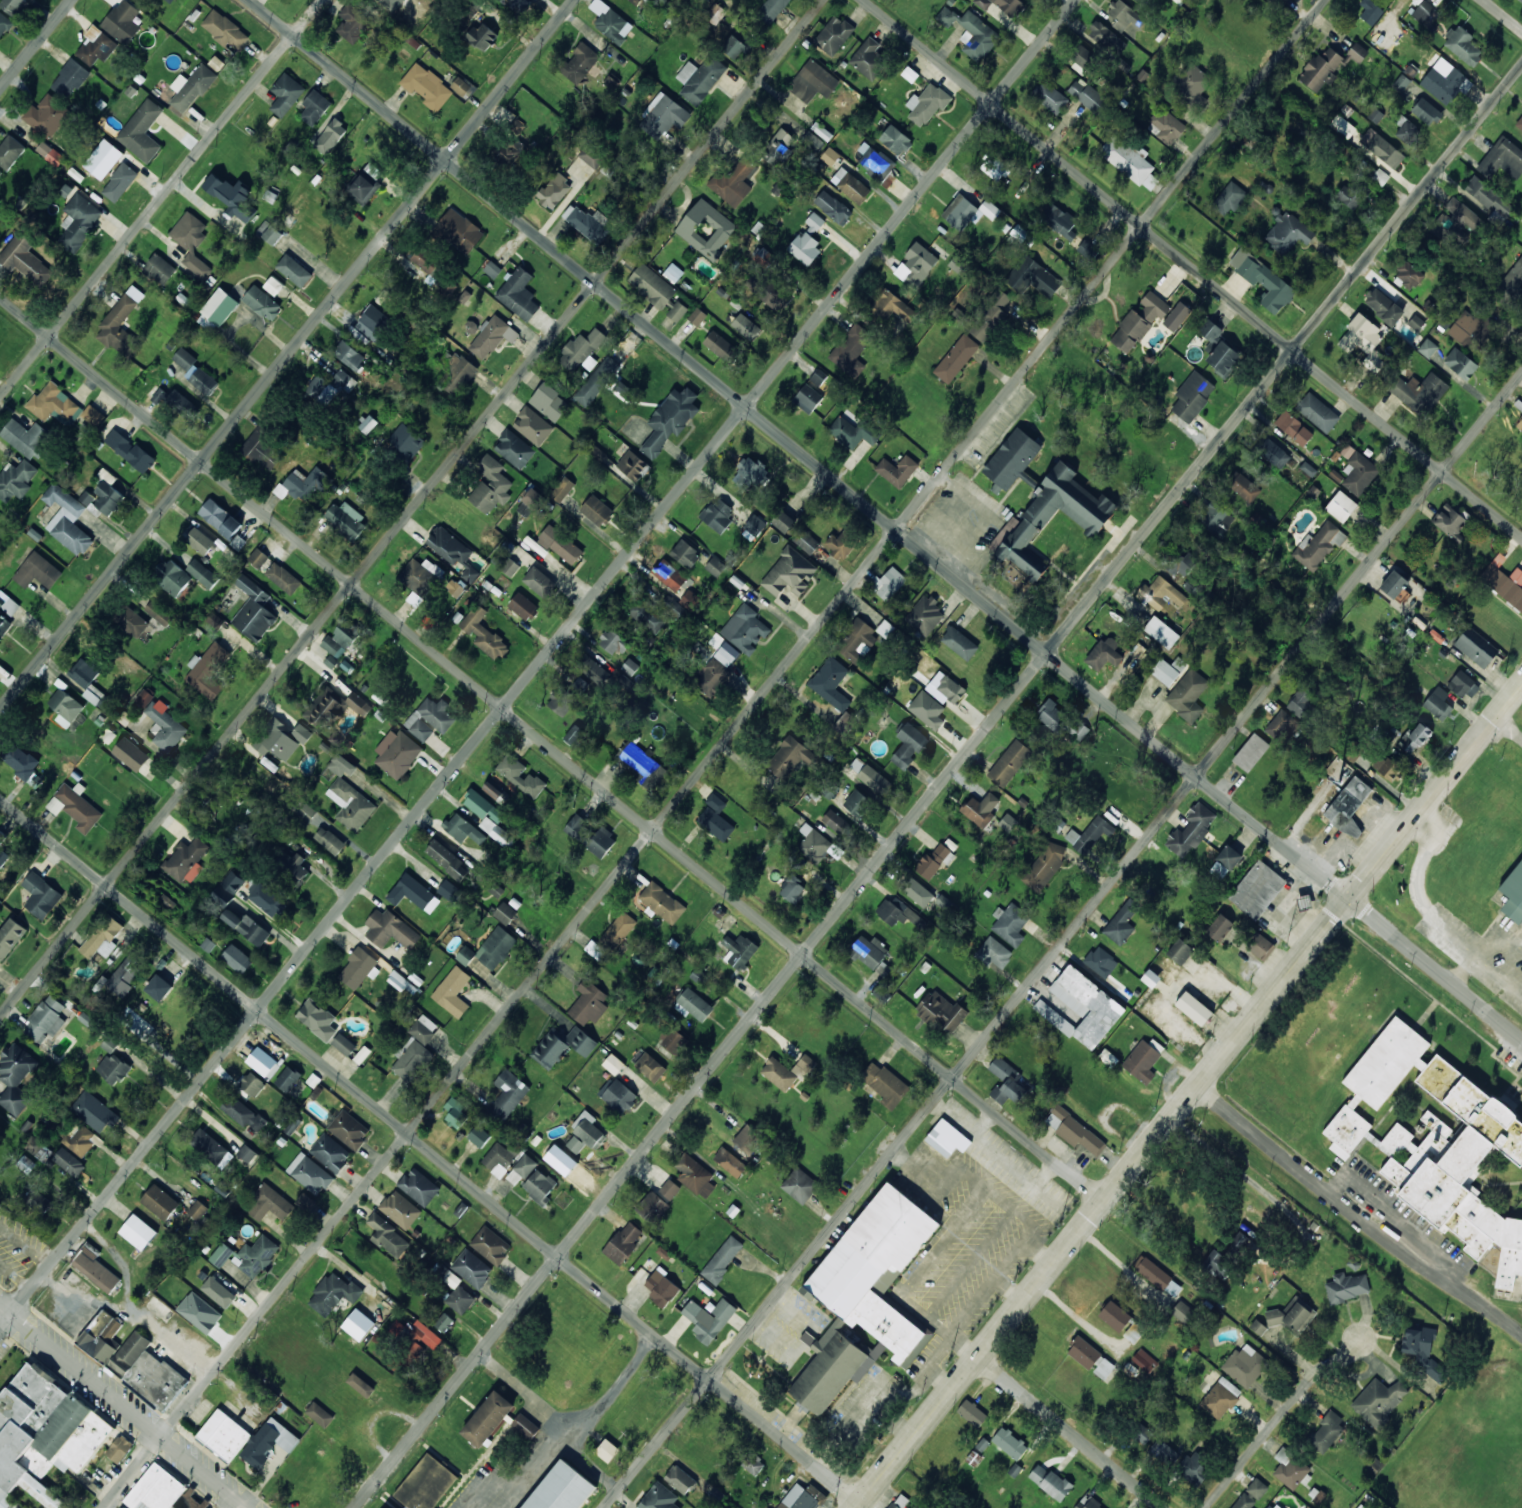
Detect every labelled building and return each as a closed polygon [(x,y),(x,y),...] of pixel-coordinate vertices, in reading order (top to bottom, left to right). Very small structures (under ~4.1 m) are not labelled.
[(17,19),(31,4),(26,0),(0,0),(0,4),(17,19)] [(133,21),(141,11),(127,0),(121,0),(101,26),(126,45),(140,27),(133,21)] [(531,0),(505,0),(516,14),(532,1),(531,0)] [(593,25),(621,45),(635,25),(599,0),(594,0),(589,7),(600,15),(593,25)] [(755,15),(770,26),(790,0),(767,0),(755,15)] [(1015,19),(1027,4),(1021,0),(974,0),(973,1),(985,11),(992,2),(1015,19)] [(1117,21),(1113,25),(1120,32),(1137,14),(1122,0),(1116,0),(1106,11),(1117,21)] [(1366,8),(1360,17),(1372,26),(1385,9),(1373,0),(1362,0),(1360,4),(1366,8)] [(1425,23),(1434,5),(1424,0),(1421,0),(1412,17),(1425,23)] [(345,19),(336,30),(353,44),(372,21),(348,2),(338,14),(345,19)] [(463,17),(479,15),(478,3),(462,5),(463,17)] [(970,8),(961,17),(947,5),(936,16),(948,28),(956,19),(974,36),(962,49),(977,62),(1001,37),(970,8)] [(229,42),(240,50),(250,36),(214,8),(200,26),(226,46),(229,42)] [(0,10),(0,41),(15,20),(0,10)] [(814,41),(833,56),(855,29),(836,14),(814,41)] [(1127,45),(1099,19),(1088,31),(1116,57),(1127,45)] [(485,53),(499,34),(480,20),(466,39),(485,53)] [(1470,41),(1474,36),(1458,23),(1442,43),(1472,67),(1484,52),(1470,41)] [(92,66),(99,57),(105,61),(119,44),(94,24),(85,35),(88,37),(76,54),(92,66)] [(737,60),(748,47),(733,34),(722,48),(737,60)] [(872,81),(888,62),(875,51),(881,45),(870,36),(848,61),(872,81)] [(560,72),(578,85),(588,72),(596,78),(602,69),(595,63),(601,55),(582,41),(560,72)] [(1085,70),(1097,57),(1081,42),(1069,55),(1085,70)] [(1299,79),(1319,94),(1335,74),(1333,73),(1344,58),(1357,67),(1369,52),(1356,42),(1344,57),(1326,43),(1299,79)] [(676,77),(686,85),(679,93),(696,108),(728,67),(711,54),(699,68),(689,60),(676,77)] [(1469,78),(1442,56),(1420,83),(1446,105),(1469,78)] [(91,72),(72,57),(50,85),(69,101),(91,72)] [(787,89),(809,104),(818,91),(828,98),(841,80),(809,58),(787,89)] [(399,83),(414,94),(414,93),(438,111),(454,90),(416,61),(399,83)] [(1212,78),(1189,61),(1174,83),(1184,90),(1179,97),(1199,111),(1208,99),(1201,94),(1212,78)] [(181,73),(170,86),(178,92),(169,103),(185,115),(218,75),(202,62),(188,79),(181,73)] [(271,90),(279,96),(270,109),(283,119),(306,88),(285,72),(271,90)] [(1411,80),(1402,73),(1392,86),(1400,93),(1411,80)] [(450,88),(466,98),(474,86),(458,76),(450,88)] [(1069,97),(1040,80),(1030,97),(1059,114),(1069,97)] [(1108,101),(1087,82),(1084,86),(1077,80),(1068,90),(1096,115),(1108,101)] [(953,98),(931,81),(918,97),(914,94),(905,104),(912,110),(907,116),(922,128),(938,107),(943,111),(953,98)] [(333,103),(314,88),(302,104),(307,108),(300,116),(313,127),(333,103)] [(643,114),(646,117),(639,126),(659,141),(673,123),(681,129),(692,114),(661,90),(643,114)] [(72,112),(49,93),(37,107),(33,104),(22,117),(49,140),(72,112)] [(163,146),(146,133),(164,110),(148,97),(116,138),(149,164),(163,146)] [(1432,127),(1442,112),(1421,97),(1411,112),(1432,127)] [(1146,128),(1172,146),(1187,125),(1160,106),(1146,128)] [(518,134),(526,126),(511,113),(504,120),(518,134)] [(1356,127),(1336,115),(1330,125),(1350,137),(1356,127)] [(327,156),(349,129),(335,118),(313,145),(327,156)] [(1413,146),(1421,128),(1404,119),(1396,137),(1413,146)] [(878,140),(901,157),(913,141),(891,124),(878,140)] [(779,159),(783,162),(799,139),(781,127),(760,156),(775,166),(779,159)] [(1406,154),(1369,128),(1358,143),(1396,169),(1406,154)] [(803,139),(820,149),(825,141),(808,131),(803,139)] [(1098,151),(1149,192),(1159,180),(1150,173),(1155,167),(1144,158),(1146,156),(1115,131),(1098,151)] [(26,146),(9,134),(0,146),(0,171),(3,167),(9,171),(26,146)] [(1521,173),(1521,150),(1502,134),(1476,168),(1490,179),(1500,166),(1517,179),(1521,173)] [(857,162),(881,183),(896,166),(866,140),(858,149),(864,154),(857,162)] [(64,157),(43,141),(36,150),(57,166),(64,157)] [(522,141),(503,142),(503,159),(523,158),(522,141)] [(606,153),(587,142),(578,157),(597,168),(606,153)] [(833,166),(841,154),(829,147),(821,158),(833,166)] [(979,168),(1000,182),(1010,168),(989,153),(979,168)] [(706,184),(735,209),(753,188),(745,182),(758,167),(744,155),(727,176),(719,170),(706,184)] [(1389,177),(1363,158),(1355,168),(1381,188),(1389,177)] [(101,191),(116,203),(139,174),(124,162),(101,191)] [(357,177),(345,190),(363,207),(383,185),(377,179),(383,173),(371,162),(357,177)] [(871,190),(842,166),(830,181),(860,204),(871,190)] [(243,210),(252,191),(212,172),(203,189),(233,204),(228,213),(249,223),(253,215),(243,210)] [(537,198),(553,210),(573,185),(557,172),(537,198)] [(1371,191),(1355,176),(1336,196),(1353,211),(1371,191)] [(1500,193),(1473,176),(1464,191),(1490,208),(1500,193)] [(1211,205),(1226,217),(1247,192),(1231,180),(1211,205)] [(813,203),(843,225),(854,212),(823,189),(813,203)] [(75,254),(105,212),(76,192),(64,210),(69,214),(61,225),(66,228),(57,241),(75,254)] [(979,208),(959,193),(941,216),(961,231),(971,219),(976,223),(984,213),(993,221),(1001,210),(987,198),(979,208)] [(1489,225),(1453,195),(1443,207),(1451,213),(1436,230),(1458,248),(1473,230),(1480,236),(1489,225)] [(738,226),(702,197),(675,231),(714,262),(723,252),(719,249),(738,226)] [(598,210),(592,217),(573,202),(562,216),(599,245),(611,230),(605,226),(610,219),(598,210)] [(1071,229),(1077,220),(1053,203),(1041,220),(1072,242),(1077,234),(1071,229)] [(469,255),(486,232),(451,207),(434,229),(469,255)] [(213,269),(193,253),(206,235),(202,232),(207,225),(187,210),(168,235),(190,251),(181,263),(205,280),(213,269)] [(1316,233),(1285,210),(1263,239),(1285,256),(1299,237),(1308,244),(1316,233)] [(787,250),(809,267),(823,248),(811,238),(825,221),(813,211),(805,222),(808,224),(787,250)] [(284,234),(265,219),(256,231),(274,246),(284,234)] [(34,243),(19,231),(0,256),(0,262),(12,271),(15,268),(41,288),(54,271),(28,251),(34,243)] [(894,273),(915,290),(940,259),(917,240),(904,256),(906,258),(894,273)] [(1297,290),(1241,246),(1228,263),(1255,285),(1258,281),(1269,290),(1259,302),(1276,316),(1297,290)] [(410,261),(436,278),(445,264),(419,247),(410,261)] [(754,259),(767,269),(776,256),(763,247),(754,259)] [(177,268),(156,252),(143,269),(165,285),(177,268)] [(314,275),(287,252),(276,266),(302,289),(314,275)] [(1028,282),(1050,299),(1063,282),(1025,253),(1005,280),(1020,292),(1028,282)] [(1500,284),(1512,295),(1515,290),(1516,291),(1521,284),(1521,256),(1500,284)] [(1424,274),(1406,259),(1393,275),(1412,290),(1424,274)] [(663,274),(675,284),(685,272),(672,262),(663,274)] [(664,308),(678,288),(641,263),(627,283),(664,308)] [(534,276),(519,264),(494,296),(529,322),(540,307),(531,300),(535,295),(525,287),(534,276)] [(788,289),(755,269),(744,287),(777,307),(788,289)] [(285,285),(272,275),(263,287),(276,296),(285,285)] [(99,326),(103,329),(97,336),(125,358),(138,342),(119,327),(145,294),(132,284),(99,326)] [(273,321),(284,304),(252,285),(242,302),(273,321)] [(1362,301),(1392,327),(1405,312),(1375,286),(1362,301)] [(240,302),(220,287),(200,312),(203,315),(198,321),(207,328),(211,323),(219,329),(240,302)] [(894,311),(910,323),(918,313),(885,287),(868,309),(885,322),(894,311)] [(965,328),(985,344),(1008,314),(1003,309),(1012,298),(997,287),(965,328)] [(1130,355),(1157,316),(1162,319),(1172,306),(1149,290),(1140,303),(1144,306),(1139,313),(1132,308),(1109,340),(1130,355)] [(677,323),(689,309),(678,300),(667,314),(677,323)] [(355,326),(375,341),(392,319),(371,304),(355,326)] [(698,326),(707,315),(698,307),(688,318),(698,326)] [(1447,333),(1473,350),(1490,326),(1465,308),(1447,333)] [(730,326),(752,341),(762,327),(740,312),(730,326)] [(468,348),(486,361),(503,336),(513,344),(521,333),(493,313),(468,348)] [(1336,344),(1350,353),(1356,344),(1368,353),(1362,363),(1378,375),(1390,359),(1375,347),(1385,334),(1358,314),(1336,344)] [(1425,320),(1414,314),(1408,325),(1419,331),(1425,320)] [(1205,317),(1195,329),(1210,341),(1204,349),(1210,354),(1226,335),(1205,317)] [(828,357),(856,379),(866,365),(856,358),(874,335),(855,321),(828,357)] [(591,371),(598,361),(593,356),(608,336),(596,326),(587,338),(579,332),(562,352),(565,354),(559,361),(573,372),(581,362),(591,371)] [(703,342),(729,365),(740,353),(714,329),(703,342)] [(933,372),(949,384),(980,345),(964,332),(933,372)] [(1429,358),(1439,346),(1427,337),(1417,350),(1429,358)] [(368,359),(343,339),(332,353),(357,372),(368,359)] [(1242,355),(1221,340),(1206,361),(1216,367),(1214,371),(1224,379),(1242,355)] [(220,383),(194,363),(198,359),(182,347),(172,359),(190,372),(185,378),(209,397),(220,383)] [(1468,381),(1479,364),(1454,347),(1442,363),(1468,381)] [(436,386),(454,399),(477,369),(449,348),(438,363),(449,370),(436,386)] [(586,407),(625,362),(613,351),(573,396),(586,407)] [(793,402),(811,414),(823,396),(817,391),(828,375),(817,367),(793,402)] [(324,407),(342,389),(353,378),(343,368),(329,383),(319,373),(304,389),(324,407)] [(1217,387),(1195,369),(1175,394),(1179,398),(1171,409),(1189,423),(1217,387)] [(1450,386),(1431,371),(1421,383),(1413,376),(1407,383),(1397,375),(1387,387),(1425,417),(1450,386)] [(85,408),(49,380),(27,407),(45,422),(52,413),(70,427),(85,408)] [(555,422),(571,403),(545,382),(529,401),(555,422)] [(162,401),(190,420),(199,406),(174,389),(172,393),(160,386),(151,400),(159,405),(162,401)] [(675,387),(647,423),(656,429),(640,450),(653,460),(674,433),(678,436),(700,408),(693,403),(699,395),(687,386),(682,393),(675,387)] [(1327,434),(1341,417),(1310,391),(1296,408),(1327,434)] [(555,428),(527,404),(518,415),(520,417),(513,425),(539,447),(555,428)] [(106,415),(92,405),(81,419),(95,430),(106,415)] [(1314,432),(1284,410),(1274,424),(1304,446),(1314,432)] [(359,426),(367,434),(378,422),(370,414),(359,426)] [(827,430),(853,451),(863,438),(872,445),(881,434),(863,420),(856,428),(840,414),(827,430)] [(33,461),(54,435),(36,421),(29,430),(13,417),(0,434),(0,435),(33,461)] [(426,442),(403,422),(389,438),(411,459),(426,442)] [(270,473),(283,456),(268,445),(276,436),(260,423),(240,449),(270,473)] [(982,471),(996,482),(991,489),(998,494),(1003,488),(1007,491),(1019,476),(1033,487),(1038,481),(1024,471),(1043,446),(1017,426),(982,471)] [(156,459),(114,427),(103,441),(145,473),(156,459)] [(493,447),(520,470),(537,451),(509,428),(493,447)] [(1281,470),(1292,455),(1267,437),(1256,452),(1281,470)] [(1355,449),(1347,443),(1341,453),(1349,459),(1355,449)] [(650,465),(630,449),(616,466),(636,482),(650,465)] [(1341,484),(1360,497),(1381,468),(1356,451),(1344,468),(1350,472),(1341,484)] [(467,498),(488,515),(498,502),(504,506),(512,495),(507,492),(513,483),(500,472),(504,466),(488,453),(476,468),(492,480),(488,485),(482,480),(467,498)] [(884,457),(874,469),(899,489),(920,465),(907,454),(896,466),(884,457)] [(730,479),(747,491),(753,483),(760,488),(771,472),(748,455),(730,479)] [(0,475),(0,497),(7,502),(14,494),(21,499),(32,486),(28,483),(39,469),(25,458),(17,468),(10,462),(0,475)] [(1058,508),(1095,537),(1119,506),(1102,493),(1098,499),(1072,479),(1077,472),(1060,459),(1032,497),(1036,500),(1020,521),(1013,516),(1002,531),(1006,534),(994,551),(1036,582),(1050,564),(1028,547),(1058,508)] [(307,477),(295,467),(274,493),(283,499),(289,491),(305,503),(317,488),(324,493),(334,480),(317,465),(307,477)] [(1226,486),(1251,503),(1262,489),(1237,471),(1226,486)] [(561,503),(575,483),(565,475),(550,495),(561,503)] [(87,507),(54,481),(41,498),(57,510),(43,527),(81,557),(95,539),(74,523),(87,507)] [(516,511),(527,518),(532,509),(539,514),(549,498),(531,487),(516,511)] [(1325,508),(1343,523),(1358,504),(1340,489),(1325,508)] [(615,512),(594,493),(580,509),(601,528),(615,512)] [(722,534),(732,520),(728,516),(733,508),(717,496),(700,518),(722,534)] [(1193,516),(1223,537),(1236,518),(1207,497),(1193,516)] [(198,514),(232,538),(243,522),(209,498),(198,514)] [(340,507),(335,503),(323,517),(354,542),(369,523),(344,502),(340,507)] [(1432,523),(1453,537),(1466,517),(1445,503),(1432,523)] [(771,523),(787,533),(795,519),(780,509),(771,523)] [(741,533),(753,542),(767,523),(755,514),(741,533)] [(1291,555),(1313,572),(1336,543),(1340,546),(1348,536),(1327,519),(1313,537),(1308,533),(1291,555)] [(572,565),(584,552),(551,523),(536,540),(548,550),(551,546),(572,565)] [(458,566),(471,548),(439,525),(426,543),(458,566)] [(185,539),(204,556),(215,543),(196,526),(185,539)] [(821,544),(803,528),(793,539),(810,555),(821,544)] [(833,534),(823,544),(841,560),(859,540),(846,528),(837,538),(833,534)] [(239,550),(247,541),(237,532),(229,542),(239,550)] [(690,569),(702,554),(681,539),(670,554),(690,569)] [(778,597),(787,585),(800,595),(810,583),(808,582),(819,568),(789,545),(760,583),(778,597)] [(302,582),(258,547),(247,560),(292,595),(302,582)] [(50,589),(64,573),(35,550),(13,577),(26,588),(35,577),(50,589)] [(1175,568),(1184,576),(1198,560),(1190,552),(1175,568)] [(1521,612),(1521,588),(1521,587),(1521,585),(1521,570),(1517,566),(1509,577),(1498,568),(1506,558),(1499,552),(1478,578),(1521,612)] [(705,567),(718,577),(727,566),(714,556),(705,567)] [(176,598),(193,579),(169,557),(152,576),(176,598)] [(443,571),(426,558),(422,564),(413,557),(398,578),(414,590),(407,600),(416,607),(443,571)] [(513,577),(520,565),(508,557),(500,570),(513,577)] [(677,593),(688,578),(663,557),(651,572),(677,593)] [(210,590),(220,578),(195,558),(186,569),(210,590)] [(544,599),(557,586),(535,565),(522,579),(544,599)] [(876,575),(868,584),(887,602),(908,579),(893,565),(880,579),(876,575)] [(1380,588),(1395,599),(1409,580),(1393,569),(1380,588)] [(251,596),(231,623),(258,643),(278,616),(264,606),(272,595),(242,573),(234,583),(251,596)] [(1149,587),(1145,583),(1136,593),(1158,612),(1170,599),(1180,607),(1188,599),(1160,574),(1149,587)] [(1,639),(22,605),(0,591),(0,638),(1,639)] [(528,621),(539,607),(519,591),(508,605),(528,621)] [(925,594),(904,617),(926,637),(947,614),(925,594)] [(643,595),(629,611),(655,635),(671,617),(675,621),(686,609),(671,595),(658,609),(643,595)] [(144,608),(166,627),(174,618),(153,599),(144,608)] [(720,633),(751,657),(757,648),(753,645),(761,635),(765,638),(772,629),(755,616),(758,612),(744,601),(720,633)] [(460,624),(477,638),(474,642),(498,661),(510,646),(480,622),(489,612),(477,603),(460,624)] [(116,623),(139,638),(150,622),(126,606),(116,623)] [(1181,636),(1155,615),(1143,629),(1169,650),(1181,636)] [(835,648),(857,666),(880,636),(858,618),(835,648)] [(360,630),(344,619),(332,636),(328,634),(320,646),(331,653),(325,663),(334,669),(360,630)] [(940,639),(968,661),(979,647),(951,625),(940,639)] [(1454,647),(1486,668),(1500,648),(1467,627),(1454,647)] [(629,642),(611,628),(598,643),(616,657),(629,642)] [(1085,661),(1098,672),(1108,659),(1118,667),(1125,657),(1115,650),(1120,644),(1107,633),(1085,661)] [(213,701),(224,687),(212,677),(231,652),(215,640),(201,658),(195,654),(187,665),(193,668),(184,679),(213,701)] [(709,697),(735,664),(718,650),(699,674),(701,676),(694,685),(709,697)] [(88,688),(83,696),(98,705),(106,693),(91,684),(102,668),(81,655),(68,676),(88,688)] [(578,667),(601,687),(611,674),(589,655),(578,667)] [(850,670),(831,655),(807,684),(842,713),(852,701),(835,688),(850,670)] [(621,668),(631,677),(640,666),(629,657),(621,668)] [(1150,672),(1169,687),(1180,672),(1162,657),(1150,672)] [(1210,683),(1192,667),(1164,700),(1192,724),(1205,709),(1195,701),(1210,683)] [(1470,700),(1481,685),(1459,669),(1448,685),(1470,700)] [(955,704),(966,690),(940,670),(925,689),(944,704),(948,699),(955,704)] [(546,704),(563,717),(590,684),(579,675),(571,685),(564,680),(546,704)] [(326,732),(347,704),(364,718),(373,706),(353,691),(346,701),(326,685),(304,715),(326,732)] [(1449,694),(1439,685),(1422,704),(1442,722),(1454,708),(1444,700),(1449,694)] [(1314,695),(1305,686),(1286,704),(1300,719),(1314,706),(1309,700),(1314,695)] [(61,712),(56,720),(69,728),(84,704),(58,688),(48,704),(61,712)] [(154,696),(145,688),(134,699),(144,708),(154,696)] [(939,716),(945,708),(923,689),(907,708),(936,731),(945,720),(939,716)] [(444,734),(456,718),(445,710),(450,704),(442,698),(438,704),(427,696),(404,726),(425,742),(435,728),(444,734)] [(188,729),(165,711),(168,708),(155,698),(144,712),(163,727),(153,741),(169,754),(188,729)] [(1089,730),(1049,698),(1035,716),(1060,735),(1065,728),(1081,741),(1089,730)] [(1265,729),(1283,744),(1300,724),(1282,708),(1265,729)] [(852,713),(839,714),(840,732),(853,731),(852,713)] [(265,755),(269,750),(286,762),(300,744),(286,733),(290,727),(275,716),(253,745),(265,755)] [(1398,744),(1412,755),(1432,731),(1418,719),(1398,744)] [(904,771),(915,759),(914,758),(930,739),(908,721),(896,736),(904,742),(890,759),(904,771)] [(291,735),(306,744),(314,732),(299,723),(291,735)] [(577,748),(587,732),(574,724),(564,740),(577,748)] [(375,750),(380,754),(374,762),(400,781),(423,748),(393,726),(375,750)] [(1248,773),(1270,745),(1254,732),(1232,760),(1248,773)] [(801,759),(811,767),(819,757),(791,734),(765,765),(784,781),(801,759)] [(150,757),(125,736),(112,752),(137,773),(150,757)] [(1003,788),(1033,752),(1016,738),(987,775),(1003,788)] [(670,770),(646,751),(645,752),(629,739),(613,759),(653,791),(670,770)] [(40,763),(14,742),(0,758),(37,788),(44,779),(34,771),(40,763)] [(378,805),(341,778),(346,771),(352,775),(358,767),(338,752),(328,767),(339,775),(326,794),(343,807),(335,818),(356,833),(378,805)] [(535,800),(547,784),(531,772),(525,779),(520,775),(527,767),(509,752),(496,769),(535,800)] [(1390,781),(1401,768),(1385,754),(1374,766),(1390,781)] [(848,768),(883,796),(893,784),(858,755),(848,768)] [(1373,789),(1355,774),(1323,815),(1356,840),(1364,829),(1350,818),(1373,789)] [(509,796),(488,780),(482,789),(502,804),(509,796)] [(830,800),(840,788),(831,780),(821,792),(830,800)] [(104,813),(80,795),(86,787),(79,782),(74,789),(65,782),(53,798),(54,799),(47,807),(54,813),(60,805),(81,820),(76,827),(87,836),(104,813)] [(860,818),(873,801),(856,788),(843,804),(860,818)] [(484,819),(479,826),(506,847),(514,836),(498,824),(506,814),(473,789),(462,802),(484,819)] [(995,815),(991,812),(1001,799),(989,791),(980,802),(972,796),(960,811),(984,829),(995,815)] [(736,827),(719,814),(727,804),(713,792),(706,801),(710,804),(696,821),(724,842),(736,827)] [(1163,845),(1184,861),(1219,816),(1198,800),(1185,817),(1190,821),(1182,831),(1177,827),(1163,845)] [(318,812),(306,802),(297,812),(310,822),(318,812)] [(822,820),(842,835),(850,824),(830,809),(822,820)] [(443,826),(462,844),(470,835),(481,844),(487,838),(457,810),(443,826)] [(997,824),(1008,833),(1018,821),(1008,812),(997,824)] [(601,860),(618,839),(603,826),(596,834),(585,824),(587,821),(577,813),(564,829),(601,860)] [(1072,828),(1064,838),(1086,856),(1110,823),(1097,813),(1081,835),(1072,828)] [(797,847),(817,865),(834,846),(807,821),(799,830),(806,836),(797,847)] [(346,845),(324,825),(314,836),(336,856),(346,845)] [(192,882),(204,866),(198,863),(210,847),(197,836),(189,846),(182,841),(161,868),(181,883),(186,878),(192,882)] [(472,868),(435,839),(425,852),(461,882),(472,868)] [(1037,892),(1070,855),(1053,840),(1020,877),(1037,892)] [(948,866),(957,855),(940,842),(930,856),(926,853),(914,869),(929,880),(943,861),(948,866)] [(1215,859),(1231,871),(1243,856),(1227,843),(1215,859)] [(807,861),(795,850),(787,859),(798,870),(807,861)] [(305,859),(297,851),(281,870),(299,886),(311,873),(301,864),(305,859)] [(1288,882),(1260,858),(1228,897),(1256,920),(1288,882)] [(1499,890),(1509,898),(1500,910),(1519,924),(1521,921),(1521,859),(1499,890)] [(221,884),(236,894),(246,880),(231,869),(221,884)] [(64,895),(33,870),(22,884),(34,894),(24,906),(43,921),(64,895)] [(406,895),(430,914),(441,900),(407,872),(386,898),(396,906),(406,895)] [(795,904),(808,885),(790,874),(778,893),(795,904)] [(935,894),(909,875),(899,888),(925,908),(935,894)] [(461,889),(445,879),(437,892),(453,902),(461,889)] [(287,905),(259,880),(247,895),(274,919),(287,905)] [(673,926),(687,907),(652,880),(639,897),(650,906),(649,907),(673,926)] [(224,910),(234,894),(219,885),(209,901),(224,910)] [(1312,909),(1310,895),(1297,897),(1300,911),(1312,909)] [(901,900),(896,906),(886,897),(875,912),(895,928),(905,916),(920,928),(926,921),(901,900)] [(509,926),(518,911),(502,901),(493,916),(509,926)] [(991,928),(1016,949),(1025,937),(1019,932),(1031,917),(1012,901),(1004,911),(999,906),(993,914),(998,919),(991,928)] [(1121,946),(1135,928),(1127,921),(1136,911),(1126,902),(1102,931),(1121,946)] [(271,932),(246,914),(243,919),(227,908),(220,918),(261,947),(271,932)] [(387,909),(383,913),(376,908),(365,923),(371,928),(365,936),(383,949),(392,936),(412,951),(423,936),(387,909)] [(601,937),(614,949),(638,923),(625,910),(601,937)] [(1234,923),(1221,912),(1205,931),(1218,942),(1234,923)] [(113,941),(125,926),(108,913),(80,950),(91,958),(97,951),(107,958),(117,944),(113,941)] [(28,929),(10,916),(0,929),(0,957),(4,960),(28,929)] [(518,938),(496,924),(475,958),(496,971),(518,938)] [(735,940),(727,935),(722,943),(731,949),(724,959),(741,971),(759,946),(741,933),(735,940)] [(848,953),(875,971),(890,948),(874,937),(871,941),(860,934),(848,953)] [(974,955),(989,967),(993,962),(1002,969),(1014,954),(991,935),(974,955)] [(1195,949),(1179,937),(1167,954),(1182,966),(1195,949)] [(605,950),(592,940),(585,949),(598,959),(605,950)] [(254,960),(232,943),(221,957),(242,975),(254,960)] [(455,957),(466,966),(477,954),(466,944),(455,957)] [(1119,961),(1096,945),(1084,963),(1107,979),(1119,961)] [(356,990),(378,960),(359,946),(337,976),(356,990)] [(121,996),(145,967),(130,954),(106,984),(121,996)] [(1127,1008),(1069,963),(1048,990),(1085,1019),(1077,1028),(1040,999),(1033,1008),(1070,1037),(1073,1035),(1093,1051),(1127,1008)] [(431,998),(461,1018),(470,1005),(458,996),(471,976),(455,964),(431,998)] [(1153,988),(1161,978),(1149,968),(1141,979),(1153,988)] [(387,980),(404,992),(411,982),(394,970),(387,980)] [(145,989),(161,1002),(174,986),(158,973),(145,989)] [(609,995),(586,977),(577,988),(583,993),(567,1013),(584,1026),(590,1019),(595,1023),(608,1006),(603,1002),(609,995)] [(884,1003),(891,995),(880,984),(873,991),(884,1003)] [(686,1016),(690,1012),(703,1023),(715,1008),(689,987),(673,1006),(686,1016)] [(948,1036),(969,1012),(957,1002),(954,1006),(935,989),(917,1009),(948,1036)] [(1175,1005),(1203,1026),(1214,1011),(1185,991),(1175,1005)] [(22,1031),(41,1045),(49,1034),(55,1038),(67,1021),(59,1015),(66,1005),(49,993),(22,1031)] [(338,1031),(331,1025),(337,1018),(311,997),(296,1015),(328,1043),(338,1031)] [(425,1045),(439,1027),(422,1013),(408,1031),(425,1045)] [(1343,1083),(1356,1093),(1348,1104),(1354,1109),(1362,1099),(1378,1111),(1413,1064),(1421,1070),(1426,1063),(1420,1058),(1431,1043),(1394,1015),(1343,1083)] [(599,1042),(576,1025),(564,1040),(587,1057),(599,1042)] [(674,1055),(688,1039),(674,1028),(661,1043),(674,1055)] [(571,1045),(550,1029),(529,1056),(550,1072),(571,1045)] [(331,1044),(350,1056),(357,1045),(339,1033),(331,1044)] [(101,1046),(112,1053),(119,1043),(108,1036),(101,1046)] [(391,1069),(411,1084),(434,1052),(411,1036),(397,1055),(399,1057),(391,1069)] [(1147,1085),(1156,1074),(1150,1069),(1162,1053),(1143,1038),(1122,1065),(1147,1085)] [(33,1098),(20,1088),(40,1061),(14,1041),(0,1061),(0,1073),(2,1074),(0,1076),(0,1078),(10,1086),(0,1099),(0,1103),(19,1117),(33,1098)] [(270,1080),(282,1065),(258,1046),(246,1061),(270,1080)] [(371,1050),(365,1046),(355,1059),(361,1063),(371,1050)] [(96,1069),(116,1086),(132,1068),(112,1051),(96,1069)] [(634,1064),(655,1083),(667,1070),(646,1051),(634,1064)] [(616,1076),(625,1064),(612,1053),(602,1064),(616,1076)] [(792,1071),(804,1079),(817,1062),(804,1053),(792,1071)] [(1504,1218),(1473,1194),(1477,1167),(1493,1145),(1521,1167),(1521,1120),(1435,1054),(1414,1082),(1469,1123),(1439,1163),(1424,1152),(1410,1141),(1415,1135),(1397,1122),(1382,1142),(1368,1132),(1365,1137),(1391,1157),(1379,1172),(1402,1189),(1396,1195),(1441,1229),(1443,1229),(1481,1258),(1493,1241),(1500,1247),(1496,1288),(1514,1290),(1515,1275),(1521,1276),(1521,1220),(1504,1218)] [(1020,1073),(998,1055),(988,1068),(1002,1080),(990,1095),(1003,1105),(1010,1097),(1017,1103),(1027,1091),(1014,1080),(1020,1073)] [(785,1093),(798,1077),(773,1056),(760,1071),(785,1093)] [(883,1065),(881,1068),(872,1061),(860,1077),(884,1096),(881,1101),(893,1111),(911,1087),(883,1065)] [(302,1074),(288,1065),(275,1083),(289,1093),(302,1074)] [(504,1091),(489,1109),(504,1121),(531,1087),(506,1068),(494,1083),(504,1091)] [(255,1098),(266,1083),(249,1071),(239,1086),(255,1098)] [(1016,1082),(1028,1089),(1032,1082),(1020,1075),(1016,1082)] [(638,1097),(612,1076),(598,1093),(624,1114),(638,1097)] [(101,1134),(109,1124),(112,1128),(121,1117),(86,1089),(70,1108),(101,1134)] [(258,1132),(266,1122),(233,1093),(221,1108),(245,1128),(249,1124),(258,1132)] [(468,1116),(461,1111),(465,1106),(452,1096),(444,1107),(450,1112),(445,1119),(458,1129),(468,1116)] [(1329,1148),(1345,1160),(1373,1125),(1345,1103),(1322,1133),(1334,1142),(1329,1148)] [(1108,1143),(1057,1105),(1044,1122),(1075,1146),(1078,1142),(1097,1157),(1108,1143)] [(371,1131),(344,1108),(327,1128),(355,1151),(371,1131)] [(597,1118),(585,1109),(570,1127),(577,1132),(566,1145),(578,1154),(587,1143),(596,1150),(608,1136),(593,1123),(597,1118)] [(1452,1128),(1426,1110),(1421,1119),(1433,1127),(1440,1131),(1436,1138),(1442,1142),(1452,1128)] [(925,1139),(947,1158),(966,1136),(943,1117),(925,1139)] [(733,1140),(748,1154),(763,1137),(748,1123),(733,1140)] [(482,1148),(492,1135),(478,1125),(468,1137),(482,1148)] [(230,1151),(202,1127),(189,1142),(218,1165),(230,1151)] [(309,1151),(337,1173),(352,1154),(325,1132),(309,1151)] [(35,1155),(44,1145),(33,1136),(24,1146),(35,1155)] [(500,1178),(522,1150),(512,1142),(507,1149),(498,1141),(481,1162),(500,1178)] [(249,1163),(257,1153),(246,1143),(237,1153),(249,1163)] [(712,1158),(739,1180),(750,1167),(723,1145),(712,1158)] [(78,1177),(87,1163),(61,1147),(52,1161),(78,1177)] [(320,1196),(334,1176),(300,1151),(286,1172),(320,1196)] [(517,1187),(537,1163),(526,1153),(505,1177),(517,1187)] [(709,1182),(715,1173),(683,1153),(674,1166),(682,1171),(677,1180),(707,1198),(715,1186),(709,1182)] [(426,1207),(441,1188),(413,1166),(397,1185),(426,1207)] [(820,1183),(796,1166),(781,1187),(804,1205),(820,1183)] [(522,1188),(544,1207),(551,1199),(547,1196),(557,1183),(538,1168),(522,1188)] [(671,1200),(681,1188),(669,1178),(659,1190),(671,1200)] [(804,1292),(813,1305),(819,1300),(839,1315),(820,1341),(806,1331),(801,1339),(818,1352),(789,1392),(803,1412),(809,1408),(821,1417),(850,1378),(858,1384),(886,1346),(896,1353),(892,1359),(907,1370),(934,1332),(926,1327),(924,1329),(872,1291),(879,1281),(885,1291),(887,1289),(892,1283),(883,1277),(891,1266),(903,1275),(941,1222),(884,1181),(804,1292)] [(270,1209),(285,1221),(297,1207),(266,1182),(244,1209),(260,1222),(270,1209)] [(141,1201),(166,1222),(181,1203),(155,1183),(141,1201)] [(379,1208),(407,1231),(423,1211),(395,1189),(379,1208)] [(44,1216),(54,1202),(37,1190),(27,1204),(44,1216)] [(635,1209),(652,1225),(670,1205),(652,1190),(635,1209)] [(187,1211),(198,1221),(209,1208),(198,1199),(187,1211)] [(398,1259),(413,1241),(375,1211),(366,1222),(377,1230),(371,1238),(398,1259)] [(119,1232),(142,1251),(158,1232),(135,1213),(119,1232)] [(603,1251),(620,1266),(638,1245),(634,1242),(643,1232),(629,1220),(603,1251)] [(512,1246),(486,1224),(470,1243),(497,1267),(507,1257),(504,1255),(512,1246)] [(246,1242),(231,1261),(255,1280),(281,1247),(263,1233),(252,1247),(246,1242)] [(700,1273),(715,1284),(745,1245),(731,1234),(700,1273)] [(111,1293),(122,1278),(95,1260),(101,1251),(87,1242),(71,1266),(111,1293)] [(209,1259),(220,1268),(234,1250),(223,1242),(209,1259)] [(494,1270),(466,1247),(450,1266),(478,1289),(494,1270)] [(1221,1280),(1234,1263),(1213,1248),(1201,1265),(1221,1280)] [(1132,1267),(1165,1290),(1174,1278),(1141,1255),(1132,1267)] [(642,1288),(666,1307),(681,1288),(664,1275),(667,1271),(659,1265),(642,1288)] [(445,1300),(462,1315),(476,1299),(459,1284),(462,1281),(448,1268),(441,1276),(455,1289),(445,1300)] [(307,1303),(326,1317),(337,1304),(346,1311),(363,1289),(352,1281),(350,1284),(331,1271),(307,1303)] [(1325,1283),(1330,1303),(1371,1294),(1366,1273),(1345,1278),(1344,1272),(1333,1274),(1334,1281),(1325,1283)] [(237,1296),(211,1275),(200,1288),(226,1309),(237,1296)] [(223,1313),(191,1291),(177,1312),(210,1333),(223,1313)] [(709,1346),(738,1309),(723,1297),(710,1313),(692,1298),(681,1312),(696,1324),(691,1332),(709,1346)] [(1098,1315),(1120,1332),(1132,1317),(1111,1299),(1098,1315)] [(1195,1312),(1181,1300),(1171,1312),(1185,1324),(1195,1312)] [(376,1323),(357,1308),(342,1326),(360,1342),(376,1323)] [(77,1341),(106,1364),(121,1345),(112,1337),(123,1324),(104,1309),(77,1341)] [(435,1325),(445,1333),(455,1320),(444,1312),(435,1325)] [(443,1339),(415,1317),(403,1332),(413,1340),(400,1357),(413,1367),(428,1347),(434,1351),(443,1339)] [(1261,1336),(1267,1327),(1255,1319),(1249,1327),(1261,1336)] [(1133,1344),(1145,1330),(1135,1321),(1123,1335),(1133,1344)] [(1430,1357),(1432,1339),(1436,1333),(1437,1328),(1421,1326),(1419,1330),(1407,1322),(1406,1332),(1403,1337),(1400,1352),(1413,1354),(1412,1364),(1441,1383),(1448,1372),(1448,1369),(1430,1357)] [(188,1380),(147,1347),(152,1342),(136,1329),(106,1367),(163,1413),(188,1380)] [(1066,1352),(1091,1371),(1092,1370),(1105,1380),(1116,1364),(1078,1336),(1066,1352)] [(1247,1389),(1270,1362),(1244,1341),(1221,1368),(1247,1389)] [(1131,1358),(1148,1373),(1158,1362),(1141,1347),(1131,1358)] [(56,1382),(58,1380),(30,1358),(0,1398),(0,1507),(9,1507),(16,1498),(11,1494),(18,1484),(50,1507),(74,1507),(39,1482),(54,1463),(65,1472),(70,1466),(80,1473),(115,1426),(56,1382)] [(346,1382),(368,1399),(376,1389),(354,1372),(346,1382)] [(1243,1392),(1223,1375),(1199,1403),(1220,1420),(1243,1392)] [(1389,1389),(1375,1377),(1350,1406),(1377,1430),(1411,1391),(1398,1379),(1389,1389)] [(481,1448),(516,1405),(496,1389),(461,1432),(481,1448)] [(988,1414),(965,1399),(957,1412),(980,1427),(988,1414)] [(305,1411),(324,1428),(334,1418),(315,1400),(305,1411)] [(252,1434),(219,1408),(197,1436),(229,1462),(252,1434)] [(1344,1429),(1339,1425),(1344,1420),(1331,1409),(1320,1422),(1321,1423),(1307,1440),(1323,1454),(1344,1429)] [(532,1440),(541,1426),(519,1413),(511,1426),(532,1440)] [(301,1439),(271,1415),(240,1455),(257,1469),(278,1443),(290,1453),(301,1439)] [(1154,1432),(1138,1422),(1129,1435),(1145,1445),(1154,1432)] [(1002,1426),(991,1441),(1018,1461),(1029,1446),(1002,1426)] [(1178,1453),(1159,1437),(1148,1450),(1167,1466),(1178,1453)] [(620,1449),(606,1438),(595,1452),(609,1463),(620,1449)] [(1274,1456),(1281,1463),(1273,1473),(1293,1491),(1302,1481),(1305,1484),(1314,1474),(1284,1445),(1274,1456)] [(1190,1458),(1187,1455),(1175,1470),(1197,1487),(1209,1471),(1199,1463),(1204,1456),(1196,1450),(1190,1458)] [(410,1507),(434,1507),(459,1476),(427,1452),(394,1496),(410,1507)] [(757,1476),(766,1461),(750,1452),(741,1466),(757,1476)] [(559,1456),(520,1507),(578,1507),(596,1484),(559,1456)] [(156,1461),(123,1503),(130,1507),(170,1507),(188,1486),(156,1461)] [(1028,1477),(1062,1502),(1073,1486),(1039,1461),(1028,1477)] [(663,1478),(686,1496),(697,1481),(675,1464),(663,1478)] [(1246,1490),(1259,1500),(1269,1487),(1256,1477),(1246,1490)] [(679,1497),(658,1480),(637,1506),(640,1507),(681,1507),(674,1503),(679,1497)] [(824,1493),(811,1484),(806,1489),(796,1482),(777,1507),(814,1507),(824,1493)] [(1256,1501),(1243,1491),(1231,1507),(1251,1507),(1256,1501)] [(910,1500),(900,1492),(887,1507),(904,1507),(910,1500)] [(1086,1493),(1074,1507),(1104,1507),(1086,1493)]
